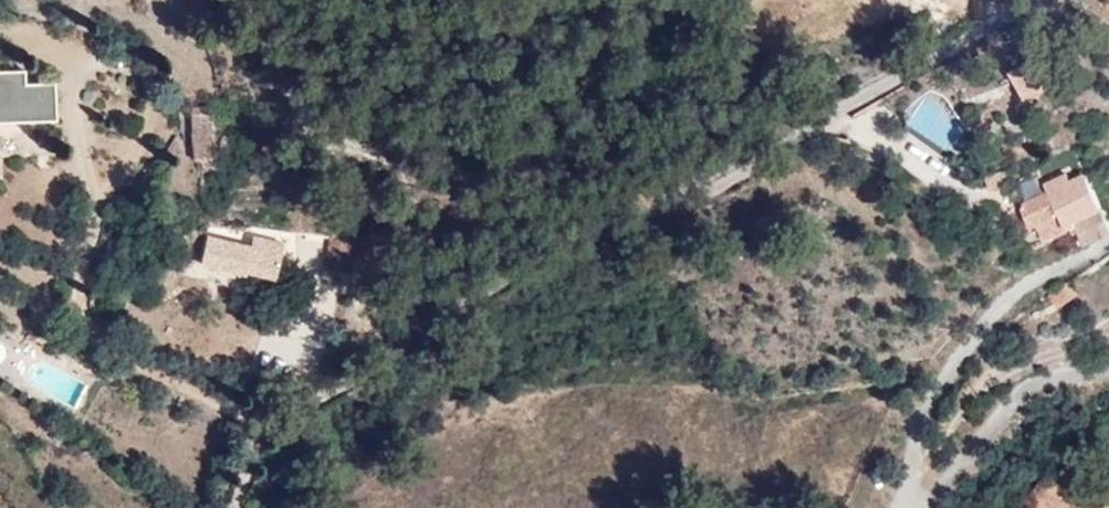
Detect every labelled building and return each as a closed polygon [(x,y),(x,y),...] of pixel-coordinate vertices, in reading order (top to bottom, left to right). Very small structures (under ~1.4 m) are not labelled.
[(1035,62),(1012,75),(1027,103),(1050,90),(1035,62)] [(0,77),(0,127),(54,124),(51,89),(23,91),(20,76),(0,77)] [(208,109),(190,109),(192,152),(210,152),(208,109)] [(265,160),(273,143),(259,139),(253,154),(265,160)] [(1056,189),(1029,202),(1028,202),(1027,204),(1026,205),(1026,206),(1026,208),(1026,209),(1026,210),(1034,226),(1040,224),(1047,240),(1075,227),(1077,233),(1082,230),(1088,244),(1108,234),(1108,216),(1091,178),(1058,194),(1056,189)] [(269,281),(275,263),(253,257),(256,249),(245,244),(242,252),(202,240),(193,261),(239,276),(241,271),(269,281)]
